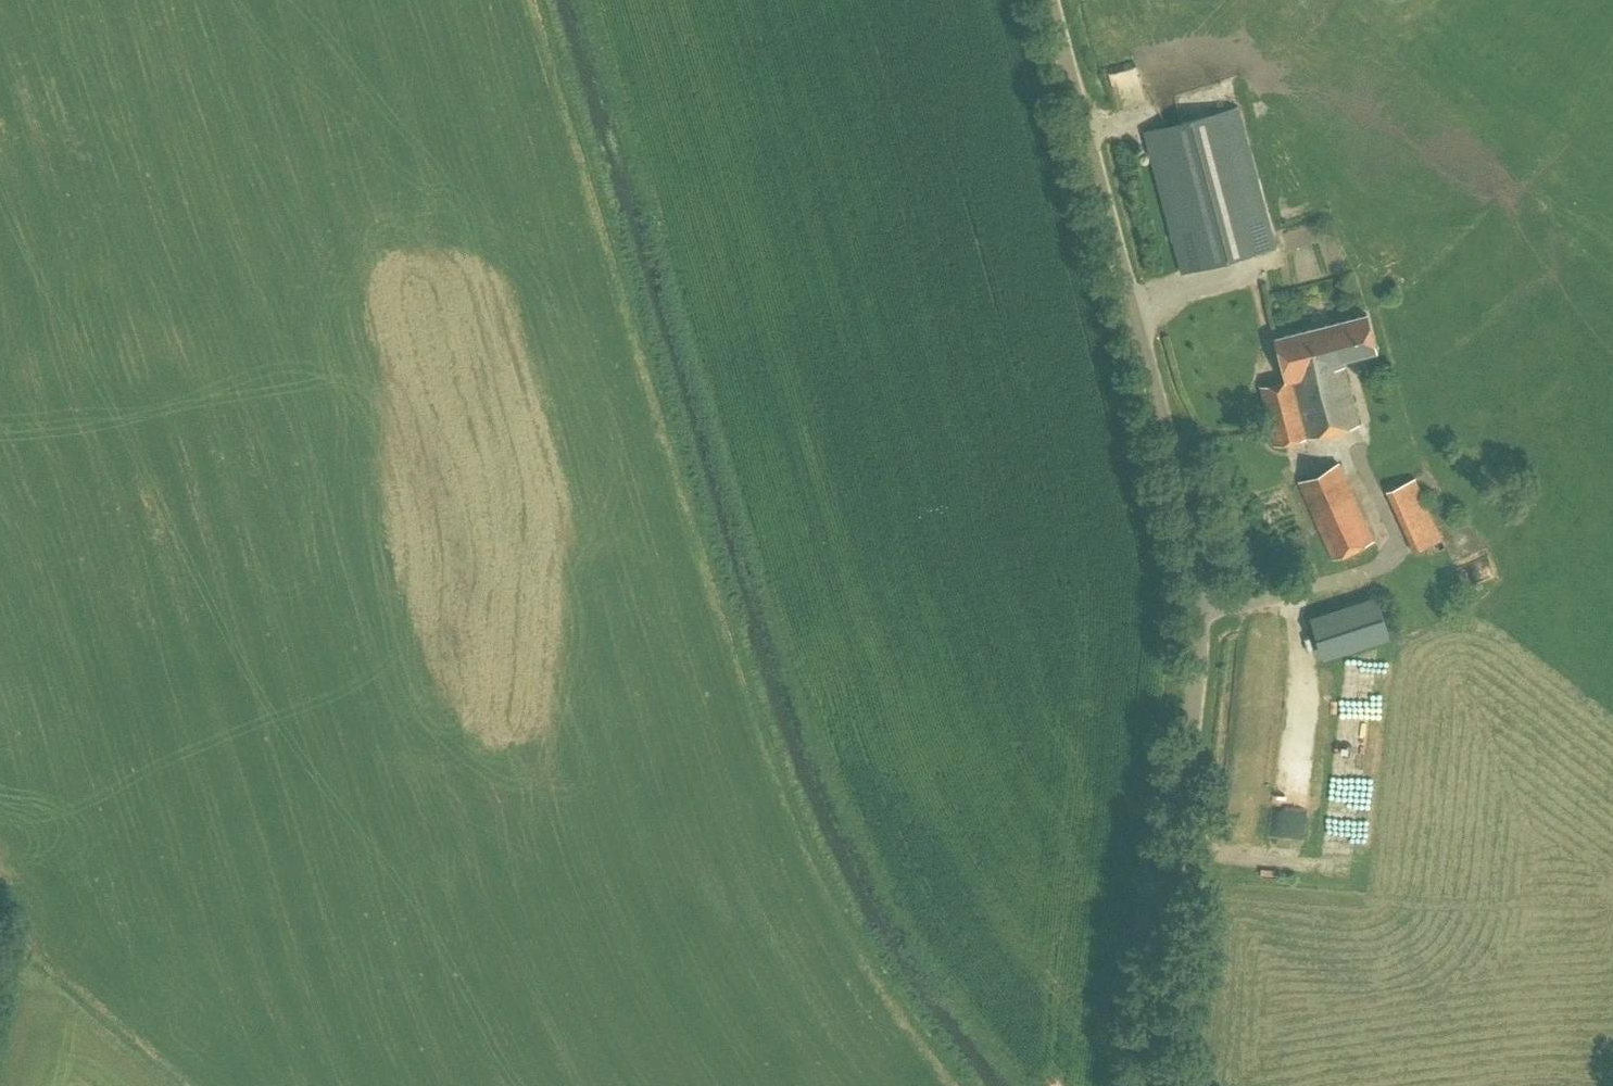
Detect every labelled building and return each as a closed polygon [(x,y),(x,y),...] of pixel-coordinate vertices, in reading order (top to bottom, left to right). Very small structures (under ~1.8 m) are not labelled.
[(1181,273),(1252,254),(1277,247),(1239,106),(1215,113),(1144,132),(1181,273)] [(1276,446),(1359,425),(1344,365),(1343,359),(1376,351),(1366,315),(1276,337),(1286,380),(1260,386),(1276,446)] [(1333,560),(1373,540),(1338,463),(1299,482),(1333,560)] [(1424,476),(1392,489),(1420,553),(1452,539),(1424,476)] [(1323,660),(1391,638),(1378,595),(1310,617),(1323,660)] [(1392,719),(1393,705),(1352,704),(1352,718),(1392,719)]
